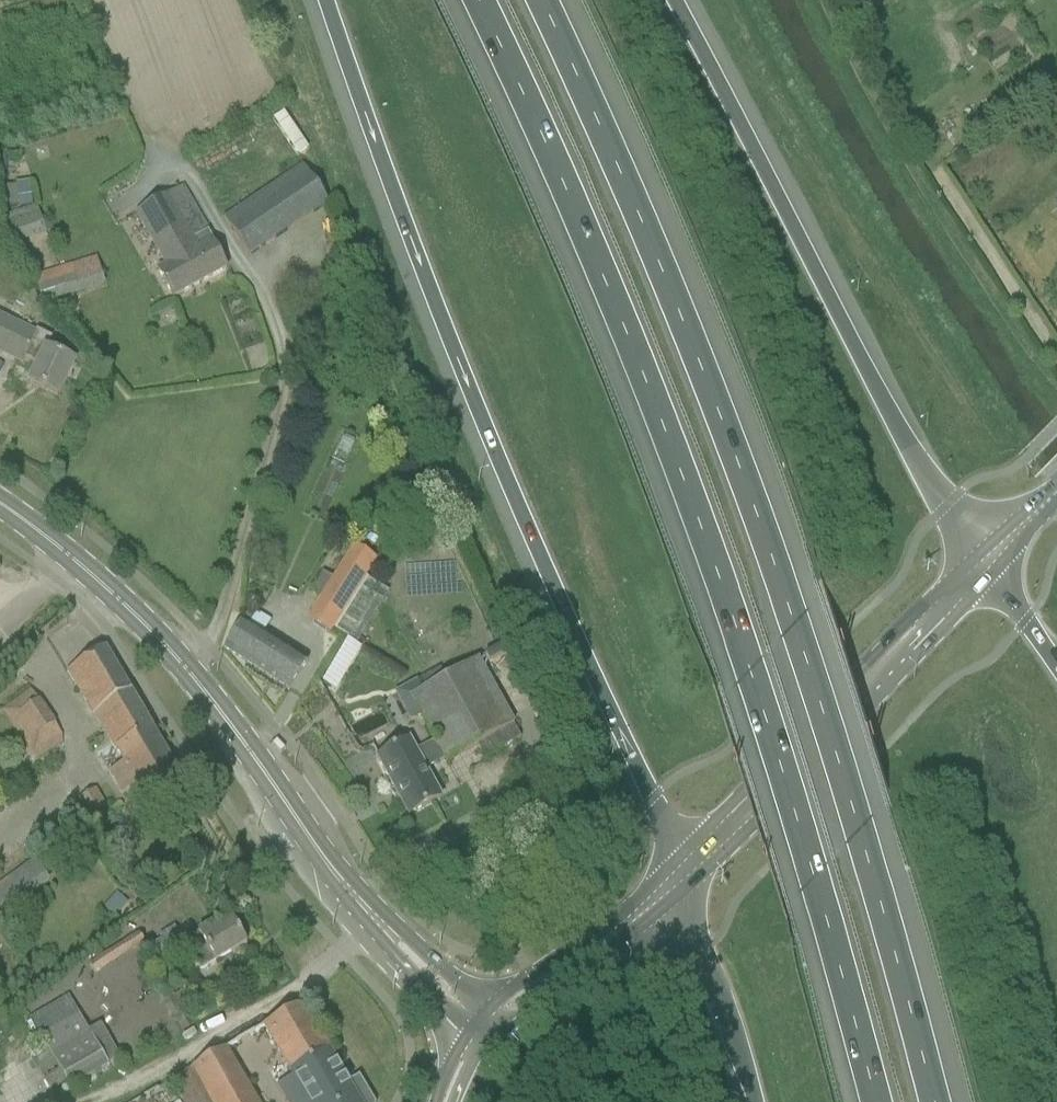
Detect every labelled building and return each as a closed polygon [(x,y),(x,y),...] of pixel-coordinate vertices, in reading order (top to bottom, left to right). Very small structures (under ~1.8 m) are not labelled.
[(249,257),(289,231),(328,205),(298,160),(279,172),(285,181),(224,220),(249,257)] [(185,189),(176,194),(137,215),(164,267),(158,271),(173,299),(227,270),(213,245),(215,244),(185,189)] [(40,213),(37,206),(0,218),(0,232),(5,249),(47,234),(40,213)] [(97,257),(34,277),(43,306),(106,286),(97,257)] [(48,351),(54,339),(36,331),(35,335),(0,318),(0,354),(23,365),(26,360),(39,366),(30,384),(58,398),(75,364),(48,351)] [(307,621),(327,635),(374,562),(353,549),(307,621)] [(307,663),(243,621),(224,650),(290,692),(307,663)] [(485,656),(489,663),(510,652),(506,644),(485,656)] [(154,813),(188,791),(106,650),(105,648),(103,649),(70,670),(126,764),(108,775),(121,797),(138,787),(154,813)] [(449,762),(478,746),(485,759),(522,739),(482,662),(414,698),(438,743),(417,754),(410,740),(377,759),(409,816),(441,799),(426,770),(447,758),(449,762)] [(38,760),(68,741),(33,688),(4,708),(38,760)] [(107,808),(96,789),(78,800),(89,819),(107,808)] [(3,916),(50,882),(34,860),(13,876),(12,876),(0,884),(0,912),(3,916)] [(105,908),(115,918),(128,904),(117,894),(105,908)] [(173,960),(191,950),(194,956),(201,970),(216,962),(247,945),(232,920),(217,929),(214,924),(185,940),(177,926),(159,936),(162,940),(148,947),(157,962),(170,955),(173,960)] [(182,1012),(181,1011),(173,997),(171,993),(160,1000),(171,1019),(182,1012)] [(205,1005),(206,995),(196,994),(195,1003),(205,1005)] [(69,996),(30,1018),(45,1045),(28,1054),(48,1089),(65,1080),(70,1090),(109,1067),(109,1066),(121,1059),(101,1024),(89,1031),(69,996)] [(265,1028),(293,1077),(304,1095),(293,1101),(359,1101),(349,1085),(302,1005),(265,1028)] [(227,1048),(158,1089),(166,1101),(259,1101),(227,1048)]
